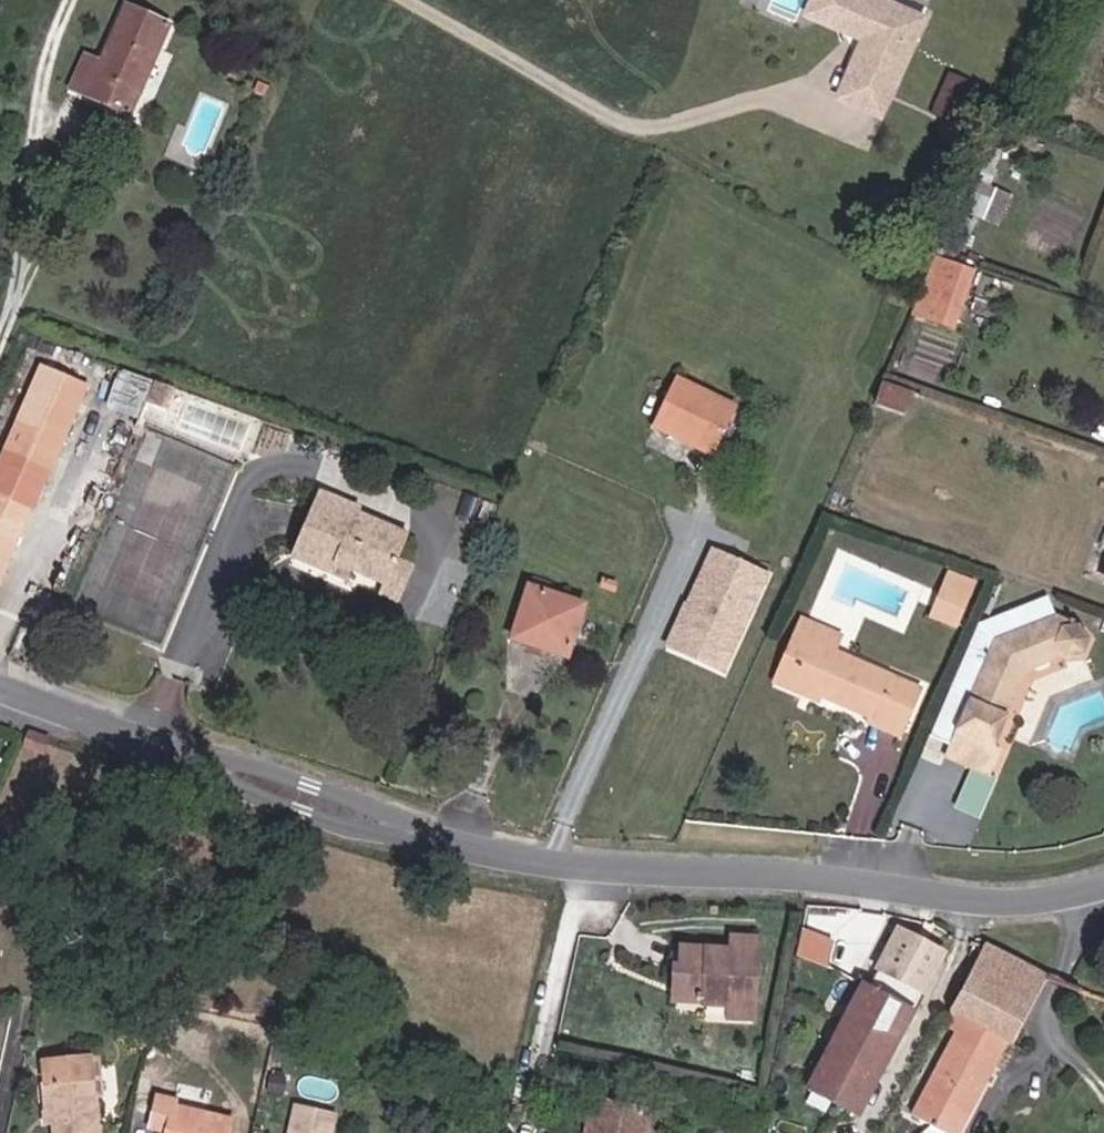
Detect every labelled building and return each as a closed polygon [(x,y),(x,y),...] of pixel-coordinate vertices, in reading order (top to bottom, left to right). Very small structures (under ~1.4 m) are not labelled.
[(114,0),(86,61),(72,91),(130,119),(170,25),(114,0)] [(892,0),(811,0),(803,18),(858,41),(833,99),(883,120),(927,15),(892,0)] [(52,83),(72,91),(86,61),(66,50),(52,83)] [(952,73),(941,102),(974,114),(985,86),(952,73)] [(995,170),(976,163),(959,208),(994,223),(1009,192),(990,184),(995,170)] [(971,223),(956,218),(948,239),(963,244),(971,223)] [(972,284),(950,277),(940,305),(962,313),(972,284)] [(90,382),(45,364),(6,451),(49,469),(90,382)] [(111,405),(144,416),(157,378),(124,367),(111,405)] [(735,404),(679,376),(656,427),(716,453),(735,404)] [(890,384),(887,406),(918,410),(921,387),(890,384)] [(318,489),(288,556),(329,575),(335,560),(353,568),(390,583),(398,560),(408,532),(360,513),(357,524),(329,513),(335,495),(318,489)] [(0,495),(0,588),(33,508),(0,495)] [(363,505),(335,495),(329,513),(357,524),(360,513),(363,505)] [(772,574),(712,547),(666,649),(725,676),(772,574)] [(329,575),(346,582),(353,568),(335,560),(329,575)] [(414,567),(398,560),(390,583),(382,600),(396,608),(414,567)] [(977,581),(953,570),(935,613),(958,624),(977,581)] [(571,667),(591,613),(564,602),(549,595),(553,585),(533,576),(510,631),(553,648),(549,656),(571,667)] [(564,602),(591,613),(595,602),(569,589),(564,602)] [(979,626),(928,741),(946,747),(944,753),(984,769),(998,742),(988,738),(1003,706),(996,702),(1013,662),(1059,644),(1069,654),(1083,648),(1087,639),(1079,626),(1058,616),(1048,597),(979,626)] [(804,615),(780,669),(797,677),(813,640),(838,650),(844,632),(804,615)] [(838,650),(813,640),(797,677),(907,728),(926,689),(838,650)] [(727,929),(725,945),(679,943),(679,961),(707,963),(707,992),(706,1000),(729,1001),(728,1011),(753,1013),(755,930),(727,929)] [(810,930),(801,956),(830,965),(839,940),(810,930)] [(901,934),(881,973),(925,996),(946,957),(901,934)] [(984,950),(946,1018),(962,1026),(1000,1045),(1007,1048),(1044,979),(984,950)] [(667,960),(665,989),(707,992),(707,963),(679,961),(667,960)] [(831,1038),(825,1050),(881,1079),(915,1016),(833,972),(806,1024),(831,1038)] [(946,1018),(937,1034),(952,1042),(962,1026),(946,1018)] [(962,1026),(952,1042),(908,1121),(926,1129),(923,1132),(950,1132),(1000,1045),(962,1026)] [(39,1048),(42,1114),(48,1113),(50,1132),(89,1132),(85,1088),(84,1069),(82,1046),(39,1048)] [(831,1098),(823,1113),(855,1129),(881,1079),(825,1050),(808,1086),(831,1098)] [(84,1069),(85,1088),(98,1087),(98,1069),(84,1069)] [(618,1123),(622,1098),(593,1092),(585,1132),(606,1132),(609,1121),(618,1123)] [(168,1100),(149,1097),(144,1129),(159,1132),(158,1132),(222,1132),(224,1119),(166,1108),(168,1100)] [(622,1098),(618,1123),(609,1121),(606,1132),(648,1132),(653,1105),(622,1098)] [(287,1100),(279,1132),(322,1132),(326,1109),(287,1100)]
